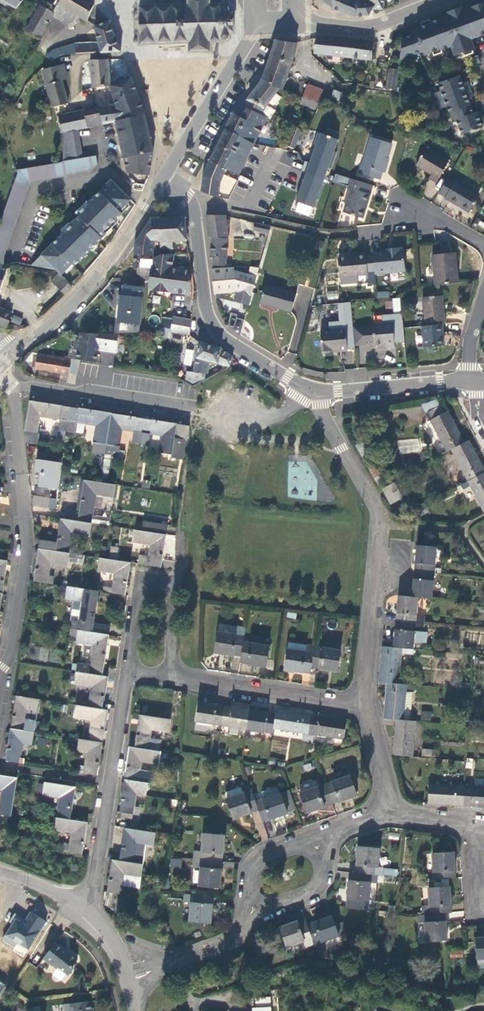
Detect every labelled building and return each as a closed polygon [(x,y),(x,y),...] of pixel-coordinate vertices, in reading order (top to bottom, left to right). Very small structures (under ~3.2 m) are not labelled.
[(86,0),(60,0),(58,4),(80,18),(87,21),(94,5),(86,0)] [(230,34),(233,33),(233,13),(229,13),(229,11),(228,10),(228,8),(227,7),(226,6),(225,6),(222,6),(221,6),(221,4),(209,5),(209,0),(187,0),(187,5),(139,6),(138,17),(139,33),(139,45),(156,45),(188,43),(189,53),(211,53),(210,42),(222,42),(222,41),(226,41),(227,40),(229,38),(230,36),(230,34)] [(321,0),(333,9),(339,12),(347,0),(321,0)] [(383,0),(368,0),(366,3),(363,1),(362,2),(359,0),(347,0),(339,12),(352,17),(368,16),(372,9),(382,10),(383,0)] [(470,8),(474,19),(478,18),(481,26),(483,26),(483,3),(470,8)] [(80,18),(58,4),(53,13),(54,13),(52,15),(74,28),(80,18)] [(26,31),(39,39),(52,15),(54,13),(53,13),(40,6),(26,31)] [(404,38),(403,43),(399,60),(423,52),(424,55),(440,49),(440,51),(451,47),(454,56),(463,53),(463,54),(474,50),(471,39),(483,35),(483,26),(481,26),(478,18),(474,19),(470,8),(463,11),(462,7),(446,13),(448,16),(430,22),(431,24),(415,29),(416,33),(404,38)] [(94,42),(76,43),(58,49),(53,50),(46,55),(34,65),(20,81),(25,86),(39,71),(51,62),(61,55),(120,52),(109,21),(94,26),(98,44),(94,42)] [(353,40),(330,37),(316,38),(313,53),(371,61),(373,43),(353,40)] [(296,43),(277,40),(266,71),(287,76),(287,77),(292,61),(296,43)] [(111,85),(108,60),(89,60),(92,89),(110,86),(111,85)] [(65,64),(59,66),(62,79),(68,78),(65,64)] [(62,79),(59,66),(43,71),(51,108),(67,104),(62,79)] [(385,89),(396,90),(398,69),(387,68),(385,89)] [(282,90),(287,76),(266,71),(263,80),(279,88),(282,90)] [(459,76),(438,83),(440,91),(434,93),(437,101),(470,89),(467,82),(465,82),(462,83),(460,78),(459,76)] [(144,114),(131,78),(111,85),(110,86),(116,105),(58,116),(62,134),(63,133),(77,130),(116,122),(144,114)] [(279,88),(263,80),(262,80),(247,100),(243,107),(261,115),(267,106),(269,103),(276,94),(279,88)] [(308,85),(303,98),(318,103),(322,91),(308,85)] [(334,89),(330,97),(338,101),(342,93),(334,89)] [(437,101),(440,109),(446,107),(449,114),(470,107),(469,104),(467,99),(471,98),(472,97),(470,89),(437,101)] [(281,98),(276,94),(269,103),(273,105),(276,105),(281,98)] [(318,103),(303,98),(302,99),(300,105),(315,110),(316,107),(318,103)] [(225,129),(253,144),(267,118),(263,116),(261,115),(243,107),(238,116),(233,113),(225,129)] [(276,111),(270,107),(263,116),(267,118),(270,119),(276,111)] [(452,122),(456,120),(461,135),(482,128),(479,120),(477,113),(476,112),(473,113),(470,107),(449,114),(452,122)] [(153,152),(144,114),(116,122),(127,173),(149,176),(153,152)] [(301,130),(294,127),(286,145),(294,149),(301,130)] [(253,144),(225,129),(209,161),(226,168),(225,169),(238,174),(253,144)] [(82,158),(77,130),(63,133),(62,162),(82,158)] [(316,132),(297,200),(317,206),(337,138),(316,132)] [(361,166),(359,174),(379,180),(381,172),(384,173),(387,162),(386,162),(387,159),(391,144),(370,138),(362,166),(361,166)] [(436,183),(448,162),(426,149),(416,165),(431,175),(429,179),(436,183)] [(29,183),(89,173),(88,170),(93,169),(97,164),(96,156),(82,158),(62,162),(16,171),(17,173),(0,223),(0,264),(4,264),(3,257),(29,183)] [(226,168),(209,161),(204,174),(201,192),(218,198),(220,182),(225,169),(226,168)] [(349,179),(335,175),(333,182),(347,186),(349,179)] [(448,178),(439,193),(445,197),(445,198),(469,212),(479,196),(455,181),(454,182),(448,178)] [(362,219),(372,186),(349,179),(347,186),(346,188),(350,189),(343,213),(362,219)] [(119,211),(130,200),(111,181),(77,215),(79,217),(31,265),(55,270),(59,274),(61,276),(72,264),(74,266),(106,234),(104,232),(122,214),(119,211)] [(297,201),(293,211),(310,217),(314,207),(297,201)] [(228,239),(226,226),(225,220),(225,216),(206,216),(208,237),(212,237),(210,258),(213,259),(213,266),(225,266),(225,259),(226,259),(228,239)] [(186,241),(184,217),(160,218),(161,247),(161,250),(172,249),(172,242),(186,241)] [(161,247),(160,218),(151,219),(135,244),(133,259),(138,259),(136,280),(149,281),(150,270),(152,261),(152,251),(153,247),(161,247)] [(271,227),(255,223),(253,231),(269,234),(271,227)] [(386,252),(373,253),(373,255),(374,272),(375,275),(405,272),(403,248),(391,249),(391,251),(386,252)] [(365,256),(365,253),(350,255),(350,257),(338,259),(340,277),(356,275),(367,275),(367,272),(365,256)] [(435,285),(455,283),(453,262),(456,262),(455,253),(432,255),(435,285)] [(185,269),(173,268),(174,255),(172,255),(161,256),(152,261),(150,270),(149,281),(148,290),(189,295),(190,288),(192,272),(184,271),(185,269)] [(374,272),(373,255),(365,256),(367,272),(374,272)] [(248,275),(234,271),(233,268),(225,269),(212,270),(214,294),(215,294),(216,300),(229,299),(229,293),(235,292),(236,292),(237,292),(231,311),(246,315),(259,268),(250,267),(248,275)] [(51,282),(55,286),(63,278),(61,276),(59,274),(51,282)] [(356,275),(340,277),(340,285),(357,283),(356,275)] [(55,286),(64,295),(72,287),(63,278),(55,286)] [(140,332),(143,286),(119,284),(116,330),(140,332)] [(259,304),(291,312),(296,293),(265,284),(259,304)] [(441,325),(444,324),(441,296),(422,298),(425,326),(441,325)] [(391,299),(394,312),(402,310),(399,297),(391,299)] [(350,303),(343,304),(344,316),(351,315),(350,303)] [(6,328),(11,314),(0,309),(0,326),(6,328)] [(22,319),(14,316),(11,322),(19,325),(22,319)] [(191,320),(174,317),(172,332),(190,335),(191,320)] [(339,352),(347,351),(347,350),(345,327),(344,322),(331,323),(329,325),(330,331),(320,332),(322,352),(339,350),(339,352)] [(386,350),(394,349),(392,325),(372,326),(374,345),(385,344),(386,350)] [(441,325),(425,326),(422,326),(423,347),(443,346),(441,325)] [(345,327),(347,350),(354,349),(352,326),(345,327)] [(114,335),(76,330),(75,338),(72,337),(70,347),(74,347),(72,359),(92,362),(94,347),(97,348),(97,350),(112,352),(114,335)] [(184,338),(172,335),(170,343),(182,345),(184,338)] [(221,349),(199,342),(192,381),(198,382),(200,378),(201,373),(206,373),(209,361),(229,366),(233,358),(221,349)] [(185,349),(183,365),(192,365),(193,349),(185,349)] [(71,359),(32,353),(25,360),(32,361),(31,368),(35,368),(69,373),(71,359)] [(62,406),(29,401),(24,432),(25,443),(37,444),(38,434),(37,434),(39,417),(60,420),(57,437),(66,439),(67,431),(70,407),(62,406)] [(423,408),(426,413),(440,406),(437,401),(423,408)] [(464,443),(447,411),(444,413),(440,406),(426,413),(429,421),(446,452),(451,450),(464,443)] [(78,409),(70,407),(67,431),(76,433),(78,423),(85,424),(96,426),(93,447),(106,448),(111,414),(78,408),(78,409)] [(136,418),(111,414),(106,448),(105,454),(114,456),(116,446),(117,447),(120,430),(133,432),(132,443),(140,444),(144,419),(136,418)] [(151,420),(144,419),(140,444),(149,445),(150,434),(163,436),(160,453),(171,455),(171,458),(183,460),(186,440),(174,438),(176,424),(151,420)] [(439,456),(446,452),(429,421),(422,424),(439,456)] [(78,423),(76,433),(83,434),(85,424),(78,423)] [(187,440),(189,427),(176,424),(174,438),(186,440),(187,440)] [(400,454),(420,451),(418,438),(398,441),(400,454)] [(468,441),(464,443),(451,450),(467,481),(483,473),(483,470),(468,441)] [(36,459),(33,487),(59,490),(62,461),(36,459)] [(467,481),(483,513),(483,473),(467,481)] [(73,515),(72,520),(91,524),(93,516),(94,507),(96,495),(103,496),(113,497),(115,485),(84,480),(78,516),(73,515)] [(382,489),(390,504),(402,498),(394,483),(382,489)] [(103,496),(96,495),(94,507),(101,508),(103,496)] [(32,506),(53,509),(54,503),(48,503),(49,499),(33,497),(32,506)] [(93,516),(91,524),(109,526),(110,519),(93,516)] [(90,535),(91,524),(72,520),(60,519),(57,544),(40,541),(39,549),(69,553),(73,532),(90,535)] [(135,530),(166,535),(168,525),(143,522),(143,525),(136,524),(135,530)] [(166,535),(135,530),(134,541),(151,544),(149,556),(140,555),(138,564),(161,568),(166,535)] [(434,573),(436,547),(416,545),(414,571),(434,573)] [(111,547),(109,560),(116,561),(118,548),(111,547)] [(68,565),(69,553),(39,549),(33,581),(47,584),(51,562),(68,565)] [(83,564),(84,554),(70,553),(69,563),(83,564)] [(109,560),(99,558),(98,569),(115,572),(111,593),(125,596),(130,563),(116,561),(109,560)] [(431,599),(434,573),(414,571),(411,597),(418,598),(431,599)] [(78,630),(92,632),(93,624),(98,591),(67,587),(65,599),(73,600),(82,602),(79,622),(72,620),(71,629),(78,630)] [(416,616),(418,598),(411,597),(398,596),(395,622),(415,624),(416,616)] [(79,622),(82,602),(73,600),(70,620),(72,620),(79,622)] [(415,624),(423,624),(423,617),(416,616),(415,624)] [(415,632),(415,624),(395,622),(393,648),(402,649),(413,649),(414,642),(426,644),(428,633),(422,632),(415,632)] [(93,624),(92,632),(108,635),(109,626),(93,624)] [(423,624),(415,624),(415,632),(422,632),(423,624)] [(245,627),(237,626),(236,634),(244,635),(245,627)] [(77,672),(103,676),(109,635),(108,635),(92,632),(78,630),(76,643),(84,644),(82,657),(91,658),(90,665),(78,663),(77,672)] [(241,656),(243,642),(244,635),(236,634),(218,631),(215,652),(241,656)] [(241,656),(240,663),(266,667),(269,646),(243,642),(241,656)] [(307,645),(288,642),(288,649),(306,651),(307,645)] [(306,651),(288,649),(284,670),(310,674),(312,667),(315,647),(307,645),(306,651)] [(341,650),(315,646),(315,647),(312,667),(338,671),(341,650)] [(401,654),(402,649),(393,648),(382,647),(378,682),(386,683),(398,684),(401,654)] [(103,676),(77,672),(75,683),(92,686),(89,707),(103,710),(108,677),(103,676)] [(406,692),(406,685),(398,684),(386,683),(383,718),(396,720),(403,720),(406,692)] [(406,692),(403,720),(409,721),(412,693),(406,692)] [(39,699),(16,696),(11,729),(34,733),(36,721),(26,720),(28,711),(37,712),(39,699)] [(224,706),(198,702),(195,722),(221,726),(224,706)] [(89,707),(77,706),(75,717),(92,720),(89,741),(103,743),(108,710),(103,710),(89,707)] [(250,710),(224,706),(221,726),(247,730),(250,710)] [(312,715),(276,709),(276,714),(273,729),(308,735),(312,715)] [(276,714),(250,710),(247,730),(272,734),(273,729),(276,714)] [(37,712),(28,711),(26,720),(36,721),(37,712)] [(421,720),(430,720),(431,711),(421,711),(421,720)] [(170,720),(140,715),(134,748),(148,750),(152,728),(169,731),(170,720)] [(347,720),(312,715),(308,735),(307,744),(312,745),(313,735),(344,740),(347,720)] [(412,757),(416,722),(409,721),(403,720),(396,720),(392,755),(412,757)] [(34,733),(11,729),(6,762),(19,764),(23,743),(32,745),(34,733)] [(97,776),(103,743),(89,741),(79,739),(77,752),(87,753),(84,774),(97,776)] [(160,752),(148,750),(134,748),(129,747),(124,780),(138,782),(142,760),(159,763),(160,752)] [(421,758),(434,759),(435,750),(422,749),(421,758)] [(325,784),(332,804),(357,795),(350,775),(325,784)] [(0,776),(0,790),(2,790),(0,804),(0,815),(11,817),(17,779),(0,776)] [(133,819),(133,815),(135,805),(136,794),(145,796),(146,796),(148,783),(138,782),(124,780),(120,812),(117,811),(116,819),(122,819),(130,820),(133,819)] [(75,788),(44,783),(42,795),(59,798),(56,818),(70,820),(75,788)] [(226,799),(233,819),(258,810),(255,802),(249,784),(241,787),(243,793),(226,799)] [(299,793),(306,813),(332,804),(325,784),(299,793)] [(464,786),(429,784),(428,804),(463,806),(464,786)] [(464,786),(463,806),(483,808),(483,787),(464,786)] [(241,787),(240,787),(226,792),(225,795),(226,799),(243,793),(241,787)] [(258,810),(262,822),(288,813),(281,793),(255,802),(258,810)] [(145,796),(136,794),(135,805),(144,807),(145,796)] [(70,820),(56,818),(54,831),(71,834),(69,845),(62,844),(61,852),(82,856),(87,823),(70,820)] [(155,833),(124,828),(119,861),(143,864),(144,856),(138,856),(140,842),(153,844),(155,833)] [(201,860),(222,862),(224,835),(203,833),(201,860)] [(356,873),(377,875),(378,868),(379,849),(379,848),(358,846),(356,873)] [(434,880),(455,879),(454,852),(432,853),(434,880)] [(181,871),(182,859),(171,858),(170,870),(181,871)] [(143,864),(119,861),(112,860),(107,892),(121,895),(122,885),(124,873),(141,876),(143,864)] [(198,887),(220,889),(222,862),(201,860),(198,887)] [(383,869),(378,868),(377,875),(397,877),(397,870),(383,869)] [(139,888),(141,876),(124,873),(122,885),(139,888)] [(347,900),(368,901),(370,881),(377,881),(377,875),(356,873),(349,873),(347,900)] [(445,914),(451,913),(450,886),(428,888),(430,915),(445,914)] [(189,922),(210,924),(213,897),(184,894),(184,902),(190,903),(189,922)] [(0,941),(25,956),(46,920),(30,910),(25,919),(17,914),(0,941)] [(426,942),(447,941),(445,914),(430,915),(424,915),(424,916),(416,916),(417,924),(424,924),(426,942)] [(307,924),(314,944),(317,955),(326,952),(323,943),(323,941),(339,935),(332,915),(307,924)] [(279,927),(286,948),(303,941),(305,947),(314,944),(307,924),(305,918),(279,927)] [(477,960),(483,959),(483,938),(475,938),(477,960)] [(56,943),(43,959),(51,964),(54,964),(68,975),(73,969),(73,966),(78,960),(77,957),(72,953),(69,953),(56,943)] [(13,1002),(8,1010),(11,1010),(16,1010),(19,1006),(13,1002)] [(89,1002),(69,1004),(70,1010),(92,1010),(92,1009),(90,1007),(89,1002)]
